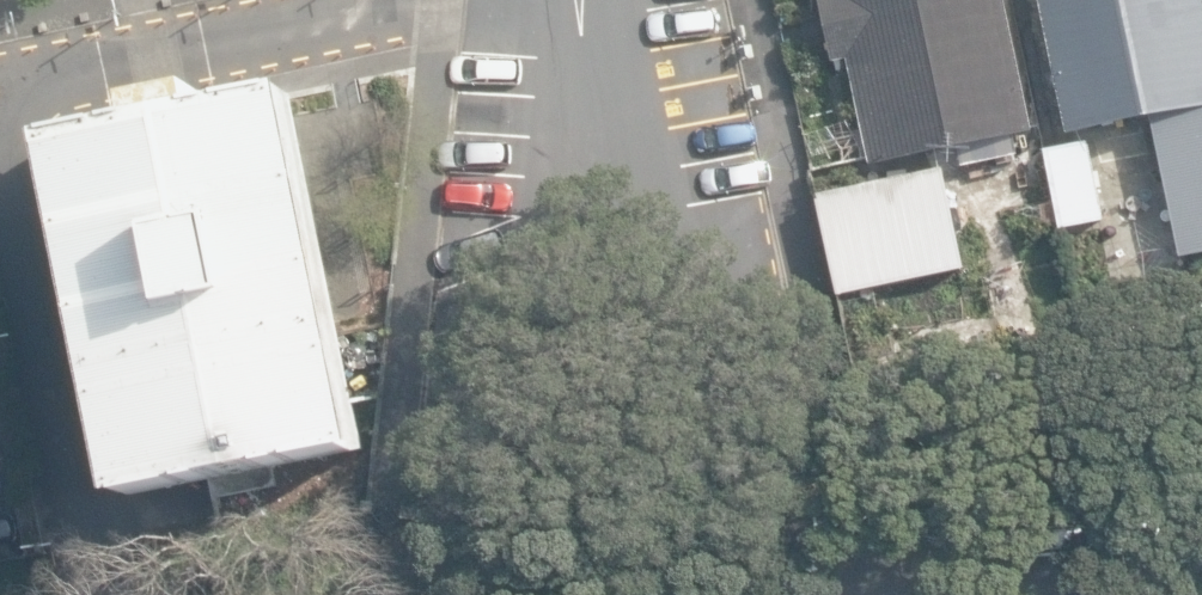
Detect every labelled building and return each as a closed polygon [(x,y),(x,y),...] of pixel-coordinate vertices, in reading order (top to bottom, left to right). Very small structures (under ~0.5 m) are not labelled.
[(872,165),(1031,130),(1003,0),(821,0),(833,62),(848,59),(872,165)] [(1179,258),(1201,253),(1201,14),(1199,0),(1031,0),(1058,135),(1151,117),(1179,258)] [(122,493),(122,495),(363,446),(293,95),(52,143),(122,493)] [(1046,149),(1060,229),(1103,221),(1087,141),(1046,149)] [(817,196),(838,296),(964,270),(942,168),(817,196)]
